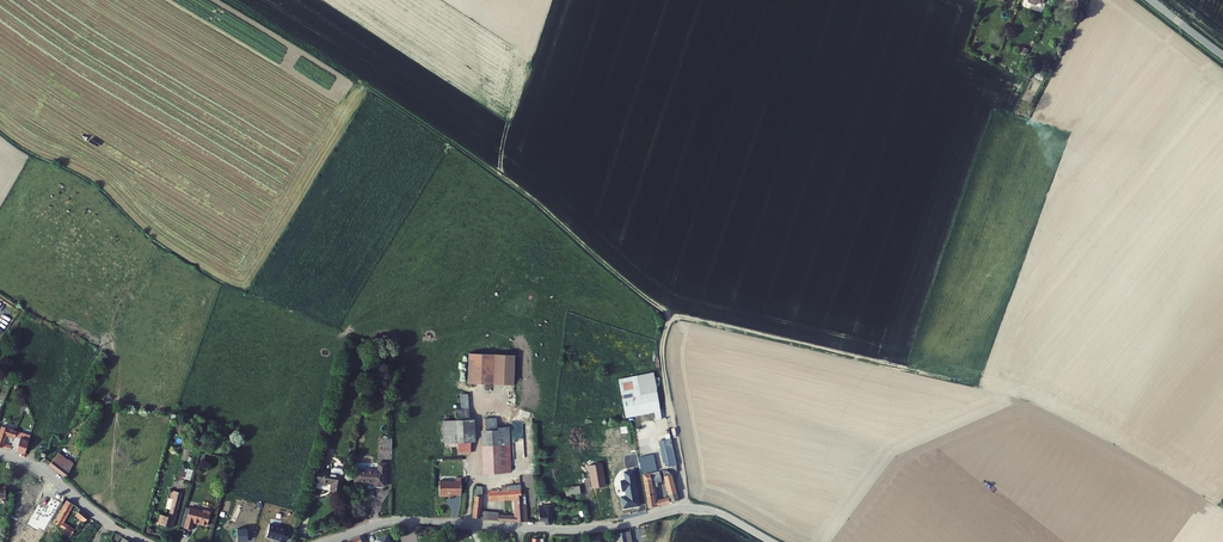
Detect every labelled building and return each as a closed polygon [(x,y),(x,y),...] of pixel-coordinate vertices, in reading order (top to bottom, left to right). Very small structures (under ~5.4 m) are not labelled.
[(1024,75),(1032,78),(1036,70),(1028,67),(1024,75)] [(469,383),(494,384),(495,353),(470,352),(469,383)] [(516,354),(495,353),(494,384),(515,385),(516,354)] [(624,406),(659,399),(654,373),(618,379),(624,406)] [(456,440),(456,452),(468,452),(468,440),(472,440),(472,418),(468,418),(468,391),(464,391),(461,391),(461,406),(455,406),(455,417),(445,417),(445,440),(456,440)] [(663,418),(659,399),(640,403),(624,406),(627,419),(655,413),(656,421),(663,418)] [(483,471),(502,470),(502,426),(501,416),(487,415),(487,426),(482,426),(483,471)] [(0,428),(0,444),(11,447),(12,443),(3,441),(6,432),(15,434),(17,428),(1,423),(0,428)] [(502,470),(514,470),(514,425),(502,426),(502,470)] [(17,448),(22,429),(17,428),(15,434),(12,443),(11,447),(17,448)] [(678,467),(672,440),(668,441),(668,438),(663,439),(664,442),(660,443),(665,465),(667,464),(668,467),(670,467),(671,469),(678,467)] [(391,450),(392,439),(382,439),(381,449),(391,450)] [(332,458),(334,449),(326,447),(324,456),(332,458)] [(59,451),(49,465),(65,476),(75,463),(59,451)] [(658,472),(655,456),(642,458),(644,472),(646,472),(646,474),(658,472)] [(192,473),(196,462),(189,460),(186,471),(192,473)] [(602,463),(590,465),(593,488),(605,487),(602,463)] [(382,471),(358,470),(357,483),(380,484),(379,487),(387,487),(388,464),(382,464),(382,471)] [(345,476),(320,470),(318,480),(333,484),(331,489),(341,491),(345,476)] [(660,473),(644,476),(650,508),(679,502),(674,473),(666,474),(670,498),(656,501),(653,484),(662,483),(660,473)] [(460,478),(455,478),(455,481),(439,481),(438,495),(446,496),(446,494),(460,494),(460,478)] [(570,494),(584,492),(583,483),(568,485),(570,494)] [(472,517),(488,517),(488,510),(480,510),(481,484),(475,484),(475,489),(472,517)] [(516,513),(499,513),(499,518),(527,519),(526,504),(523,504),(520,484),(516,484),(516,487),(487,488),(487,496),(515,496),(516,513)] [(171,497),(177,499),(180,491),(171,488),(168,496),(171,497)] [(156,510),(152,520),(167,525),(177,499),(171,497),(165,513),(156,510)] [(546,521),(553,520),(552,505),(545,505),(545,503),(541,503),(541,498),(539,498),(540,519),(546,519),(546,521)] [(52,520),(49,525),(58,529),(59,527),(62,528),(61,531),(70,536),(74,529),(65,524),(64,525),(61,523),(71,504),(64,500),(54,521),(52,520)] [(201,509),(188,505),(181,526),(189,528),(191,520),(204,524),(209,510),(202,508),(201,509)] [(87,515),(78,508),(74,513),(83,520),(87,515)] [(629,530),(618,531),(620,541),(631,541),(629,530)]
